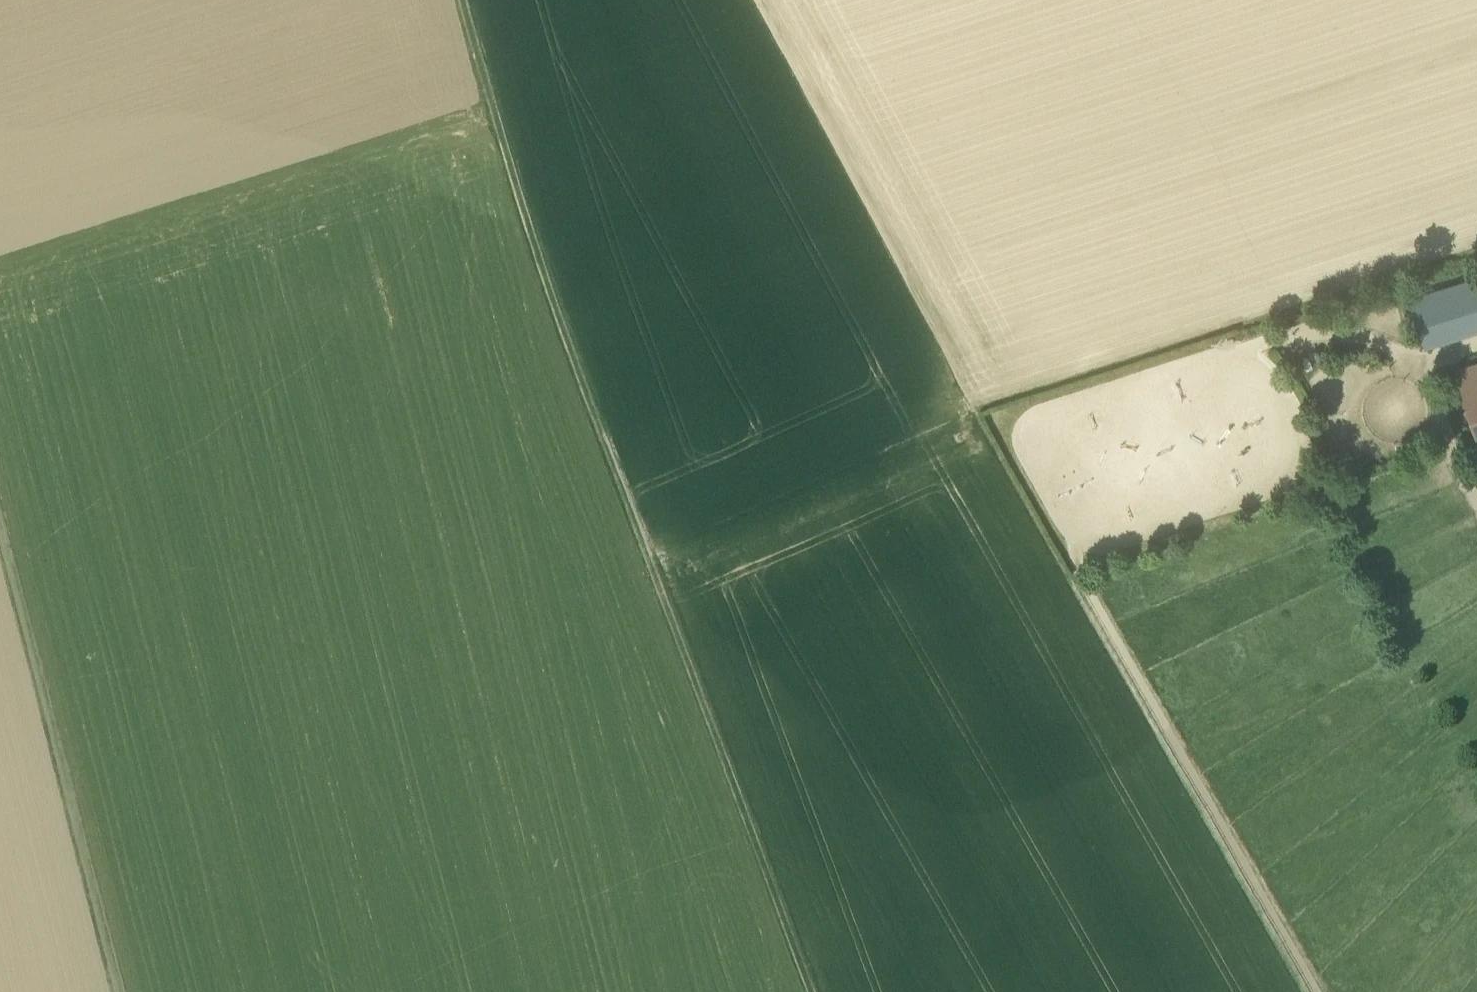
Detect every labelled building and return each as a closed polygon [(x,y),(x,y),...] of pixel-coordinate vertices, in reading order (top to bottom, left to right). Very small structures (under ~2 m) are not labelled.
[(1476,327),(1476,277),(1412,297),(1427,343),(1476,327)] [(1458,368),(1476,427),(1476,363),(1458,368)]
